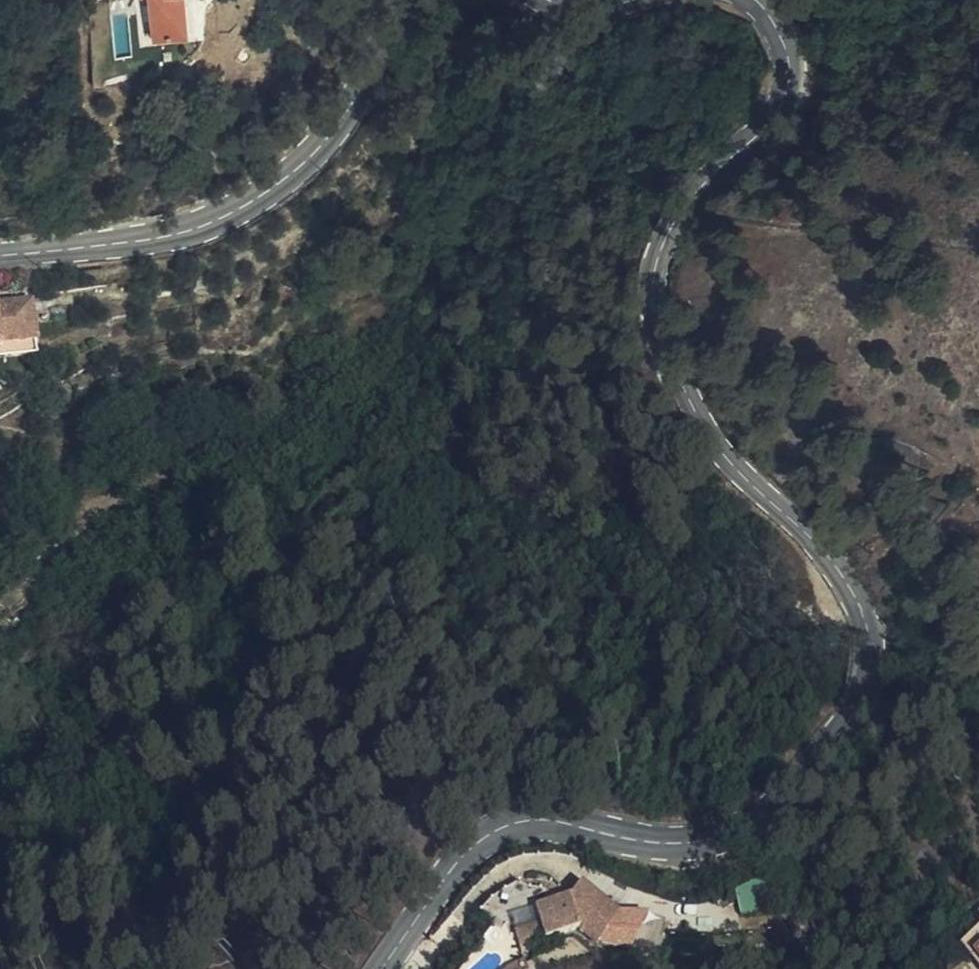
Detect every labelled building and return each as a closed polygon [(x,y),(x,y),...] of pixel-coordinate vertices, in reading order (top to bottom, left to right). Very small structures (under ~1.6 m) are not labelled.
[(163,36),(194,32),(190,0),(158,0),(163,36)] [(15,309),(34,307),(34,299),(15,300),(15,309)] [(4,349),(3,340),(36,338),(34,307),(15,309),(15,300),(0,301),(0,349),(4,349)] [(600,940),(624,914),(587,883),(575,897),(538,904),(538,906),(540,921),(517,926),(522,948),(550,942),(549,936),(583,928),(600,940)] [(540,921),(538,906),(514,910),(517,926),(540,921)] [(969,944),(978,956),(978,936),(969,944)]
